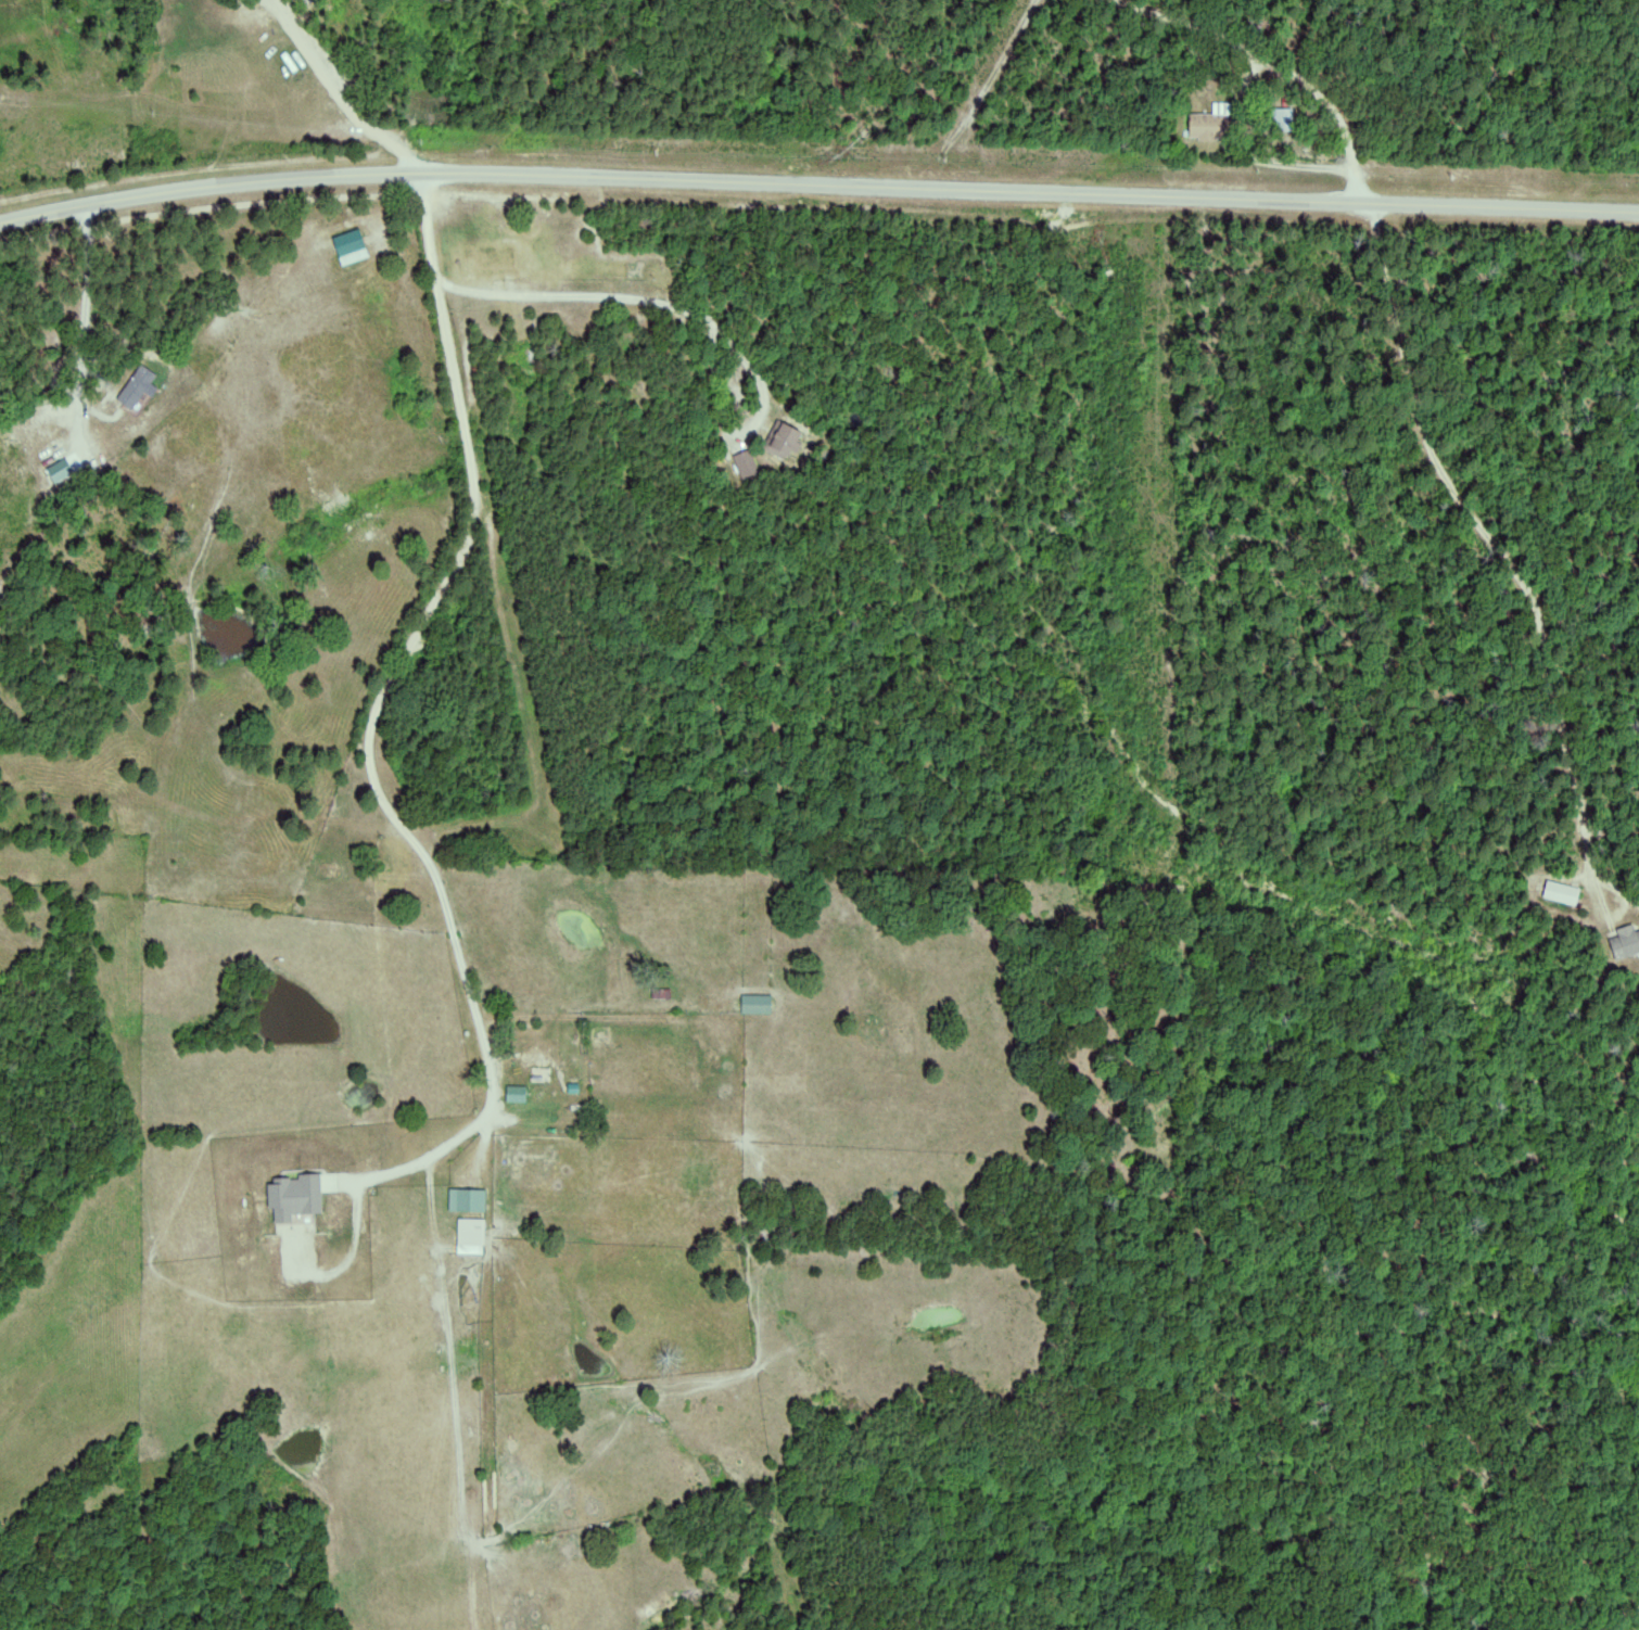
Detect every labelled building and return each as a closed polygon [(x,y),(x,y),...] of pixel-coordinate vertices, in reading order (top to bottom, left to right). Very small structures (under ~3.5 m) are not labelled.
[(1295,109),(1275,109),(1275,129),(1295,130),(1295,109)] [(1190,115),(1190,139),(1231,140),(1231,115),(1190,115)] [(341,266),(368,259),(361,231),(334,237),(341,266)] [(170,388),(162,382),(168,374),(150,362),(126,398),(143,409),(155,392),(164,397),(170,388)] [(768,450),(788,457),(790,451),(796,453),(803,431),(777,423),(768,450)] [(66,482),(86,472),(79,457),(59,466),(66,482)] [(537,1087),(516,1086),(515,1102),(537,1102),(537,1087)] [(459,1211),(496,1212),(497,1190),(460,1189),(459,1211)]
